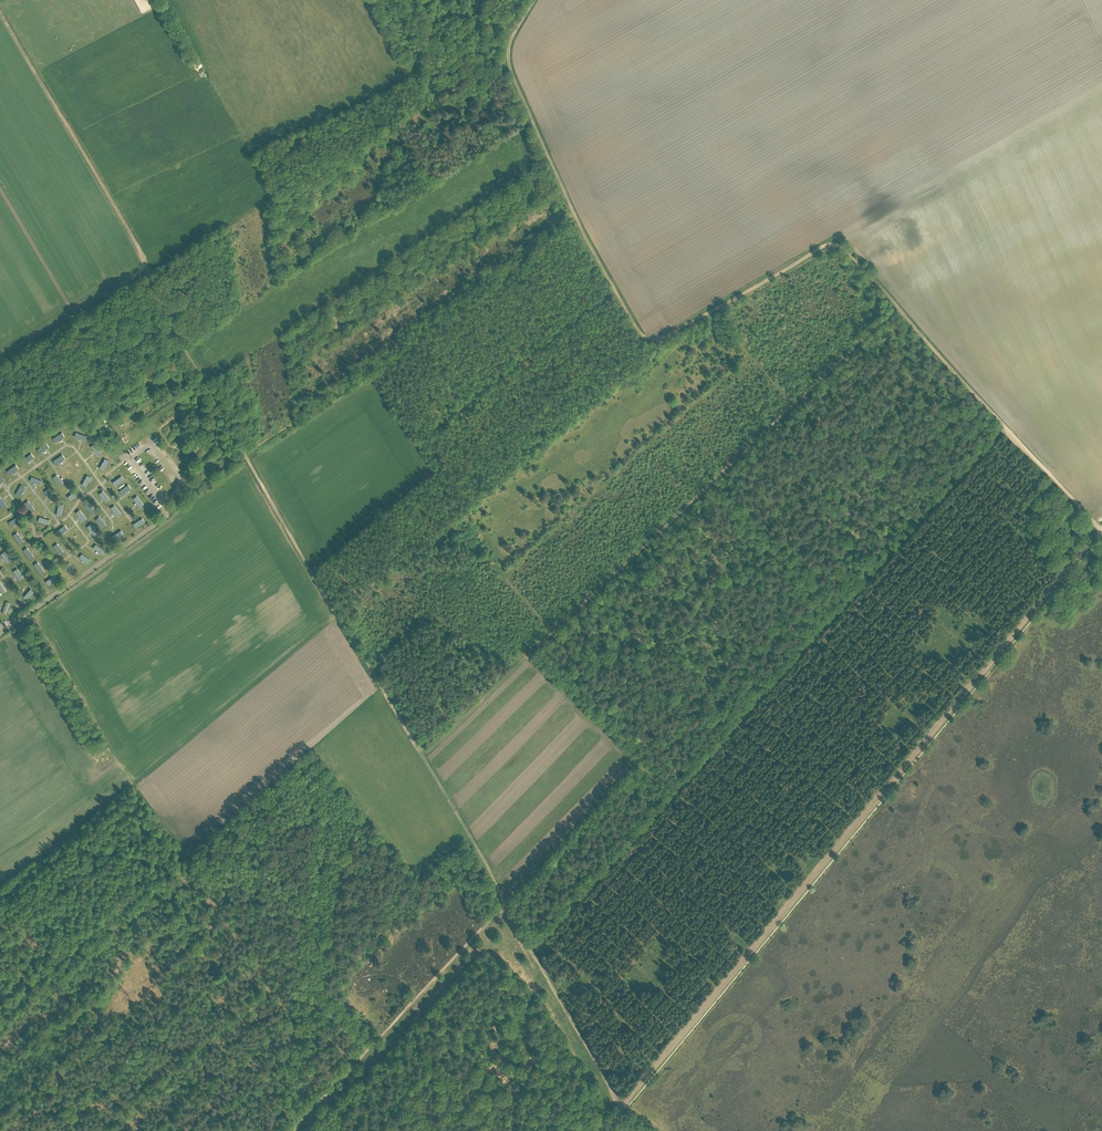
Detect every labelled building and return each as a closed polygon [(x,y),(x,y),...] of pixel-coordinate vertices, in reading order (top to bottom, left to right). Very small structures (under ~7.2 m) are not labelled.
[(64,436),(62,432),(53,438),(55,442),(64,436)] [(47,443),(37,450),(39,453),(49,446),(47,443)] [(101,452),(94,443),(91,446),(97,455),(101,452)] [(31,453),(22,460),(25,464),(34,456),(31,453)] [(65,457),(63,454),(53,461),(56,464),(65,457)] [(109,461),(105,458),(99,468),(103,470),(109,461)] [(72,464),(77,475),(81,472),(76,462),(72,464)] [(7,471),(9,474),(18,468),(16,465),(7,471)] [(57,465),(48,472),(50,474),(59,468),(57,465)] [(53,477),(59,486),(63,483),(56,474),(53,477)] [(87,475),(81,484),(86,487),(91,477),(87,475)] [(113,482),(115,486),(125,479),(122,475),(113,482)] [(42,480),(32,476),(30,481),(40,485),(42,480)] [(45,482),(37,489),(41,493),(48,485),(45,482)] [(15,494),(20,496),(25,487),(21,484),(15,494)] [(119,491),(122,494),(131,487),(128,484),(119,491)] [(49,488),(45,491),(51,500),(55,497),(49,488)] [(76,490),(67,497),(70,500),(79,493),(76,490)] [(110,499),(103,490),(99,493),(106,502),(110,499)] [(100,494),(95,497),(101,506),(105,504),(100,494)] [(133,498),(140,507),(143,504),(137,495),(133,498)] [(28,500),(24,503),(31,512),(35,509),(28,500)] [(84,505),(91,514),(95,512),(88,502),(84,505)] [(114,505),(110,508),(117,517),(121,514),(114,505)] [(86,519),(79,510),(75,512),(83,522),(86,519)] [(20,520),(18,516),(8,522),(11,526),(20,520)] [(51,520),(39,516),(38,521),(49,524),(51,520)] [(100,517),(96,519),(103,529),(107,526),(100,517)] [(133,525),(135,528),(145,521),(142,518),(133,525)] [(56,531),(58,534),(68,527),(66,524),(56,531)] [(87,526),(94,536),(97,533),(90,524),(87,526)] [(121,530),(112,537),(114,540),(123,534),(121,530)] [(17,532),(13,535),(19,544),(23,541),(17,532)] [(56,532),(46,537),(48,542),(58,537),(56,532)] [(73,543),(81,536),(79,534),(71,541),(73,543)] [(53,546),(60,555),(64,552),(57,543),(53,546)] [(93,548),(102,554),(105,550),(96,544),(93,548)] [(23,550),(30,559),(34,556),(27,547),(23,550)] [(1,554),(7,563),(11,560),(4,551),(1,554)] [(82,553),(79,557),(88,563),(91,560),(82,553)] [(38,562),(34,564),(40,574),(44,571),(38,562)] [(69,562),(66,566),(74,573),(77,569),(69,562)] [(59,569),(65,578),(68,575),(62,567),(59,569)] [(13,571),(20,580),(24,577),(17,568),(13,571)] [(45,581),(48,585),(57,578),(55,575),(45,581)] [(23,597),(27,600),(34,591),(31,588),(23,597)] [(6,614),(11,602),(6,601),(2,612),(6,614)]
